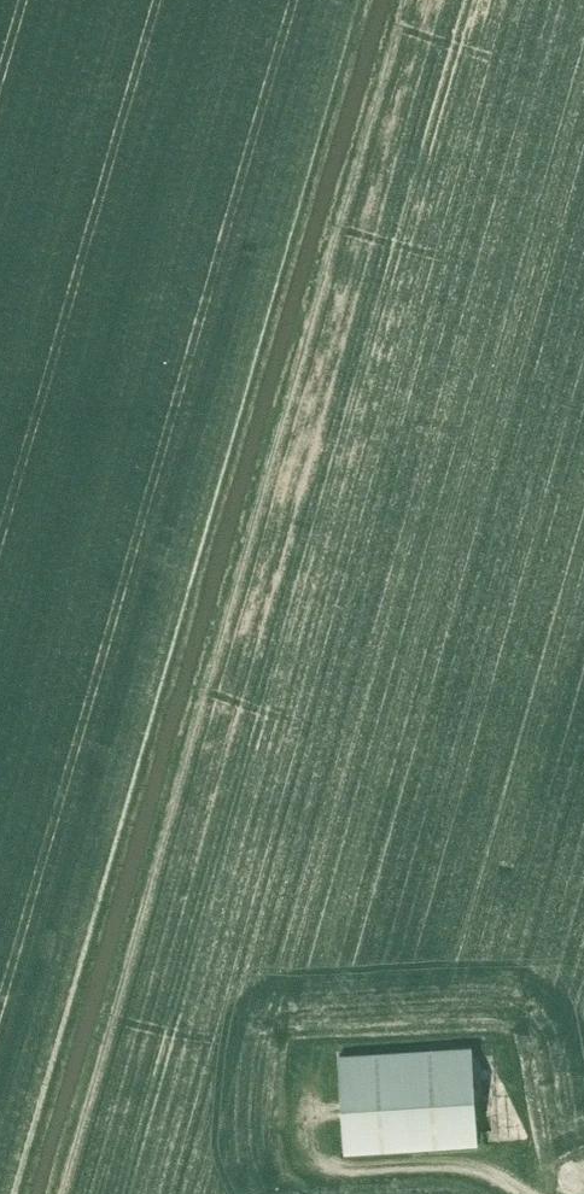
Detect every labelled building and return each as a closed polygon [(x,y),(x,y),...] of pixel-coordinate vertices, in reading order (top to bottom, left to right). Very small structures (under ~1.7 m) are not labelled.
[(478,1146),(471,1047),(338,1055),(345,1154),(478,1146)]
